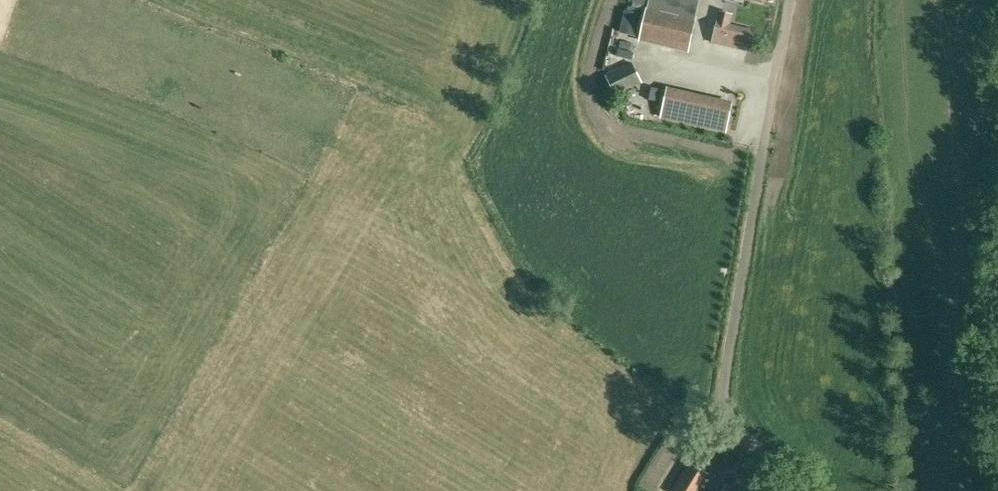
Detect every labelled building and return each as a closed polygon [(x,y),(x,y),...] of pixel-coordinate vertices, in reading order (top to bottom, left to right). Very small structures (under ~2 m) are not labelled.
[(696,19),(647,8),(640,39),(689,50),(696,19)] [(658,49),(637,45),(634,58),(655,63),(658,49)] [(602,68),(607,77),(615,94),(642,81),(629,55),(602,68)] [(697,490),(708,473),(690,462),(672,490),(698,490),(697,490)]
